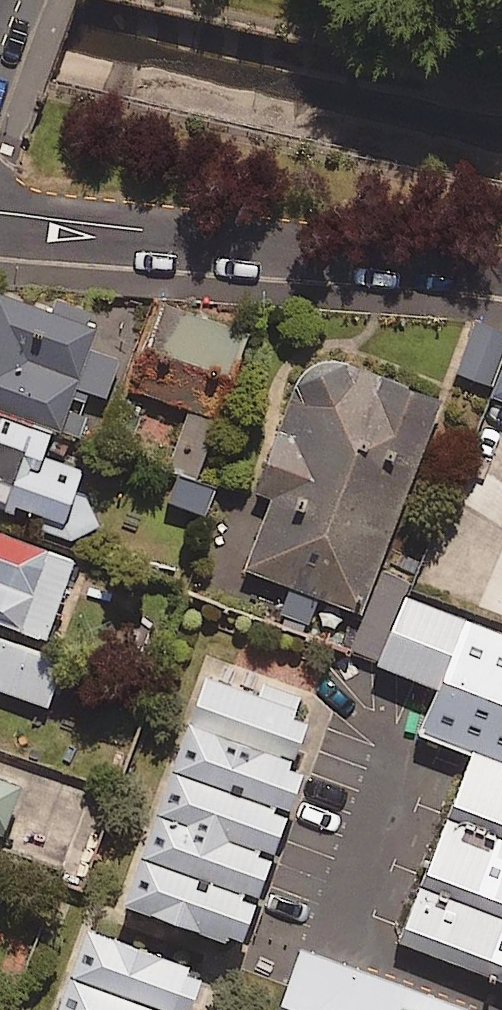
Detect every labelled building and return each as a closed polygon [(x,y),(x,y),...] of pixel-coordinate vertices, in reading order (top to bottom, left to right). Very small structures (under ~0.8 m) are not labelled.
[(56,429),(70,386),(102,396),(115,357),(85,347),(93,323),(0,292),(0,411),(56,429)] [(163,303),(134,389),(179,404),(159,461),(190,472),(239,328),(163,303)] [(501,359),(501,319),(472,310),(454,372),(494,384),(501,359)] [(448,389),(350,356),(338,354),(327,355),(315,358),(306,364),(298,373),(292,384),(257,486),(273,491),(245,563),(363,608),(448,389)] [(493,395),(501,399),(501,374),(493,395)] [(0,411),(0,502),(56,521),(74,466),(46,457),(56,429),(0,411)] [(212,486),(172,473),(163,499),(203,512),(212,486)] [(40,637),(71,557),(0,530),(0,621),(40,637)] [(472,613),(429,725),(476,742),(501,752),(501,624),(472,613)] [(61,661),(0,637),(0,689),(43,705),(61,661)] [(180,718),(284,756),(307,694),(202,656),(180,718)] [(284,756),(180,718),(166,757),(279,798),(291,764),(283,761),(284,756)] [(476,742),(401,935),(501,973),(501,752),(476,742)] [(261,848),(279,798),(166,757),(133,847),(247,888),(261,848)] [(0,761),(0,820),(19,767),(0,761)] [(247,888),(133,847),(116,897),(229,938),(247,888)] [(62,970),(175,1009),(190,963),(77,924),(62,970)] [(301,944),(278,1009),(473,1009),(475,1005),(301,944)] [(175,1009),(62,970),(48,1009),(174,1009),(175,1009)]
